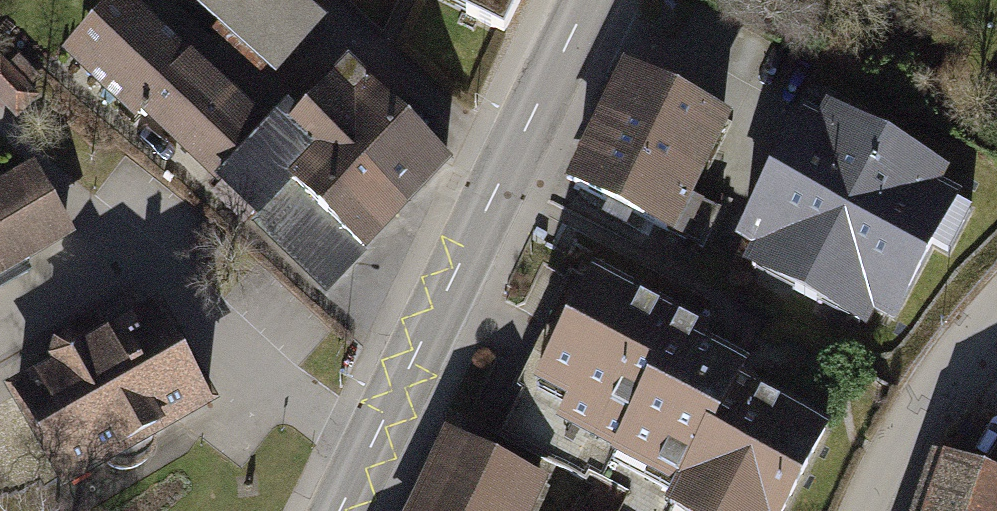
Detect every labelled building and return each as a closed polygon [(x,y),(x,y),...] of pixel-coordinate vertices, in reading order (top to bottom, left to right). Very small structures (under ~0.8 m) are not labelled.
[(396,226),(285,126),(274,116),(263,128),(121,0),(107,0),(58,54),(329,300),(396,226)] [(256,95),(317,29),(285,0),(153,0),(256,95)] [(527,0),(424,0),(421,5),(505,45),(527,0)] [(449,167),(339,67),(285,126),(396,226),(449,167)] [(730,125),(615,69),(554,193),(670,249),(730,125)] [(821,129),(807,122),(740,253),(757,262),(749,277),(871,338),(878,324),(895,333),(962,201),(944,192),(952,176),(828,114),(821,129)] [(0,190),(0,267),(69,227),(34,169),(0,190)] [(576,280),(523,394),(562,412),(554,430),(603,453),(597,467),(663,498),(656,510),(794,510),(827,440),(735,397),(744,376),(698,355),(705,340),(576,280)] [(58,369),(9,396),(58,486),(105,460),(128,463),(150,451),(156,432),(206,403),(156,314),(89,352),(75,348),(64,354),(58,369)] [(438,439),(405,510),(536,510),(546,488),(438,439)] [(936,459),(919,510),(996,510),(996,478),(936,459)]
